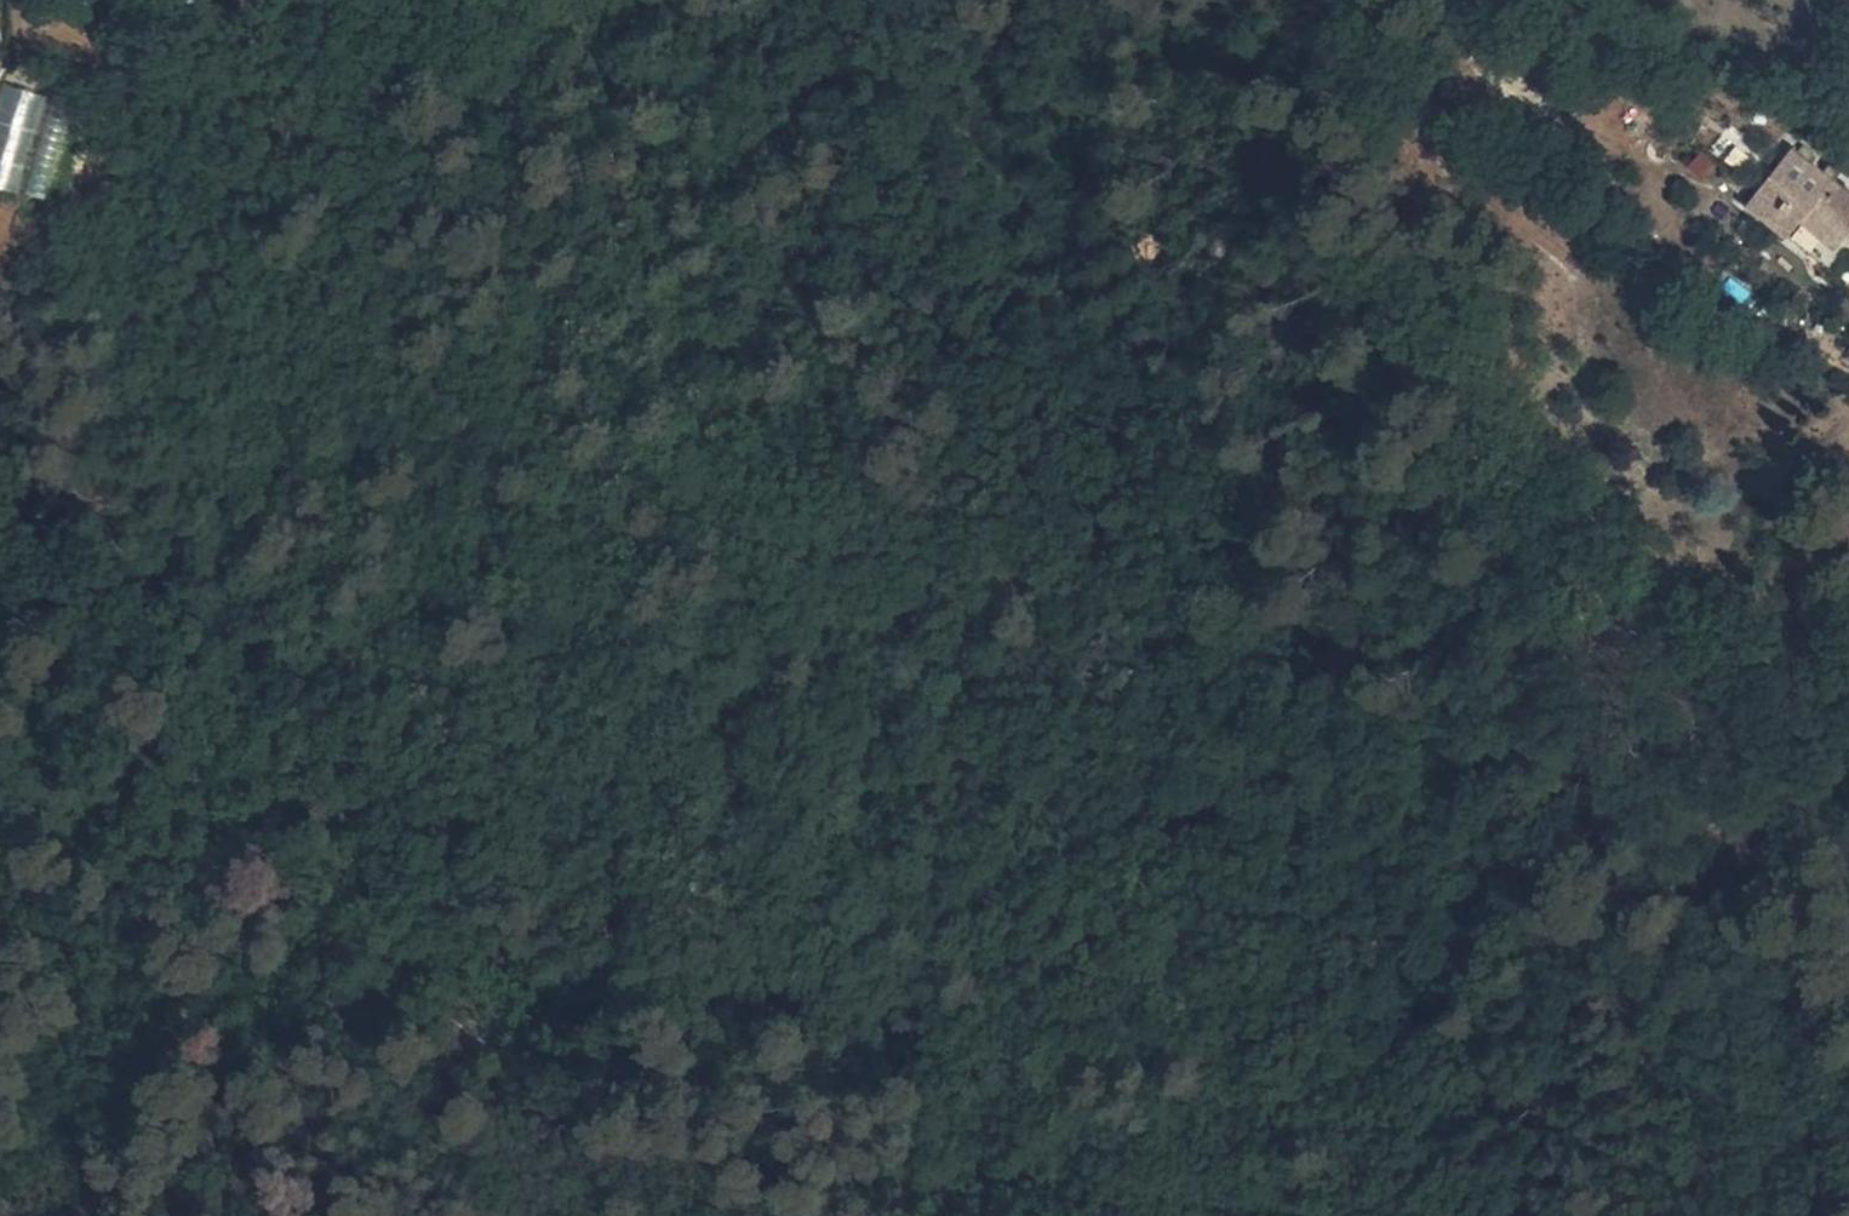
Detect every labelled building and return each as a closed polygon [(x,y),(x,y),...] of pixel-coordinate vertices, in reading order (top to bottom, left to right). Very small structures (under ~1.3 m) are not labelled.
[(19,182),(35,84),(0,78),(0,178),(19,182)] [(1780,179),(1748,225),(1802,267),(1829,289),(1848,262),(1848,230),(1828,215),(1811,202),(1780,179)] [(1835,205),(1819,194),(1811,202),(1828,215),(1835,205)]
